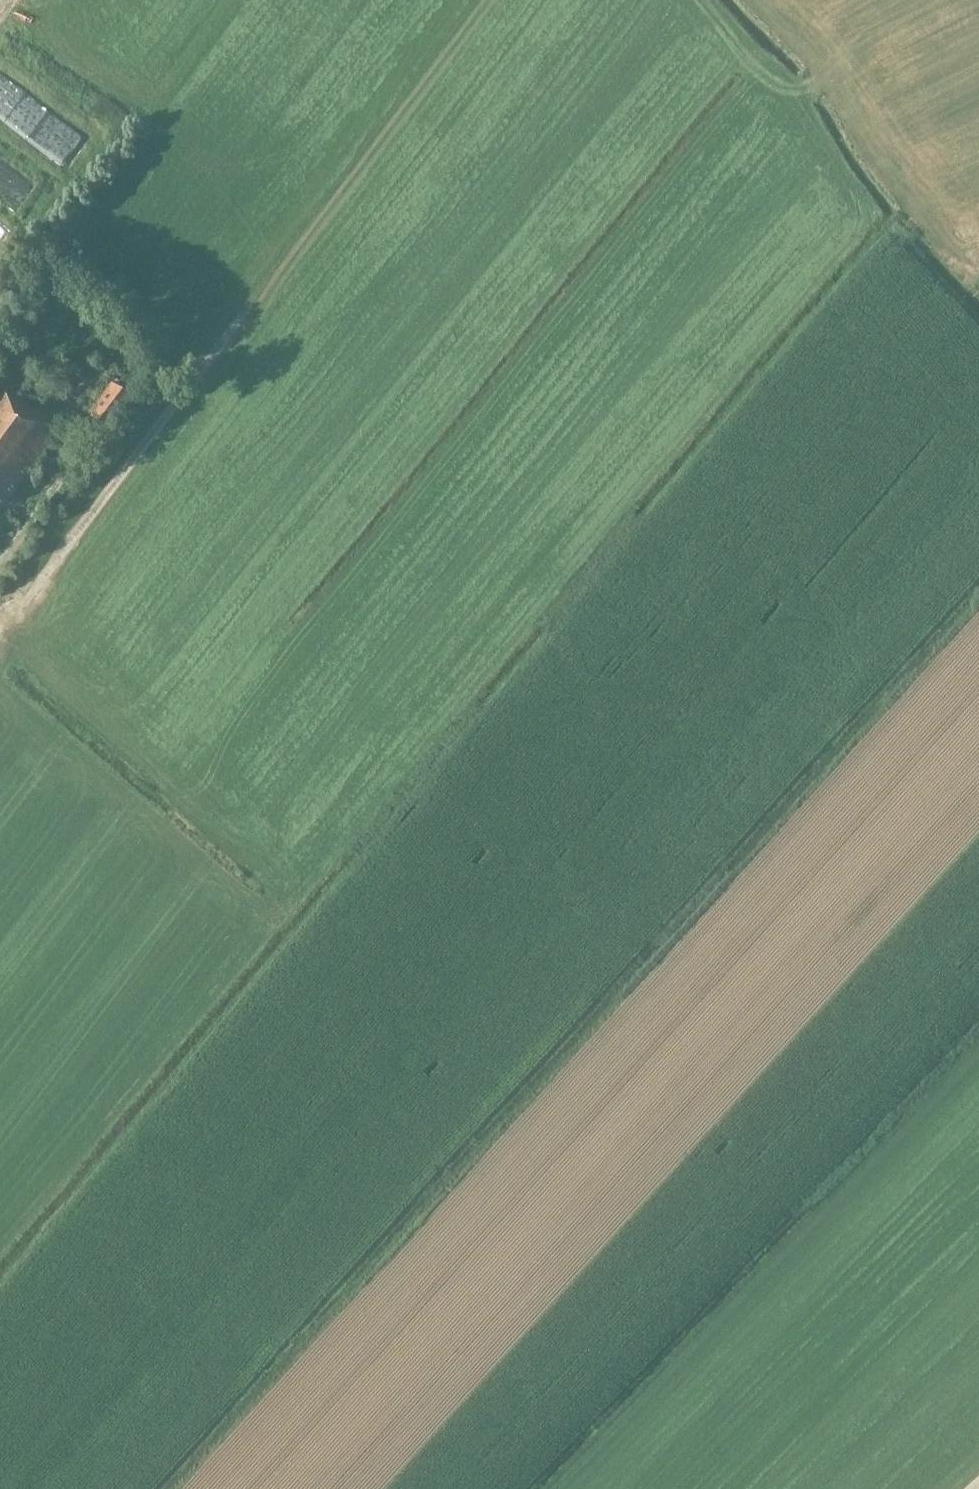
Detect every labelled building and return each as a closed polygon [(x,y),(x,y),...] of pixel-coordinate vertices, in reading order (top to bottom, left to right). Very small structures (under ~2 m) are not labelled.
[(3,386),(0,390),(0,509),(58,432),(45,421),(46,419),(3,386)] [(111,386),(86,417),(109,434),(133,403),(111,386)]
